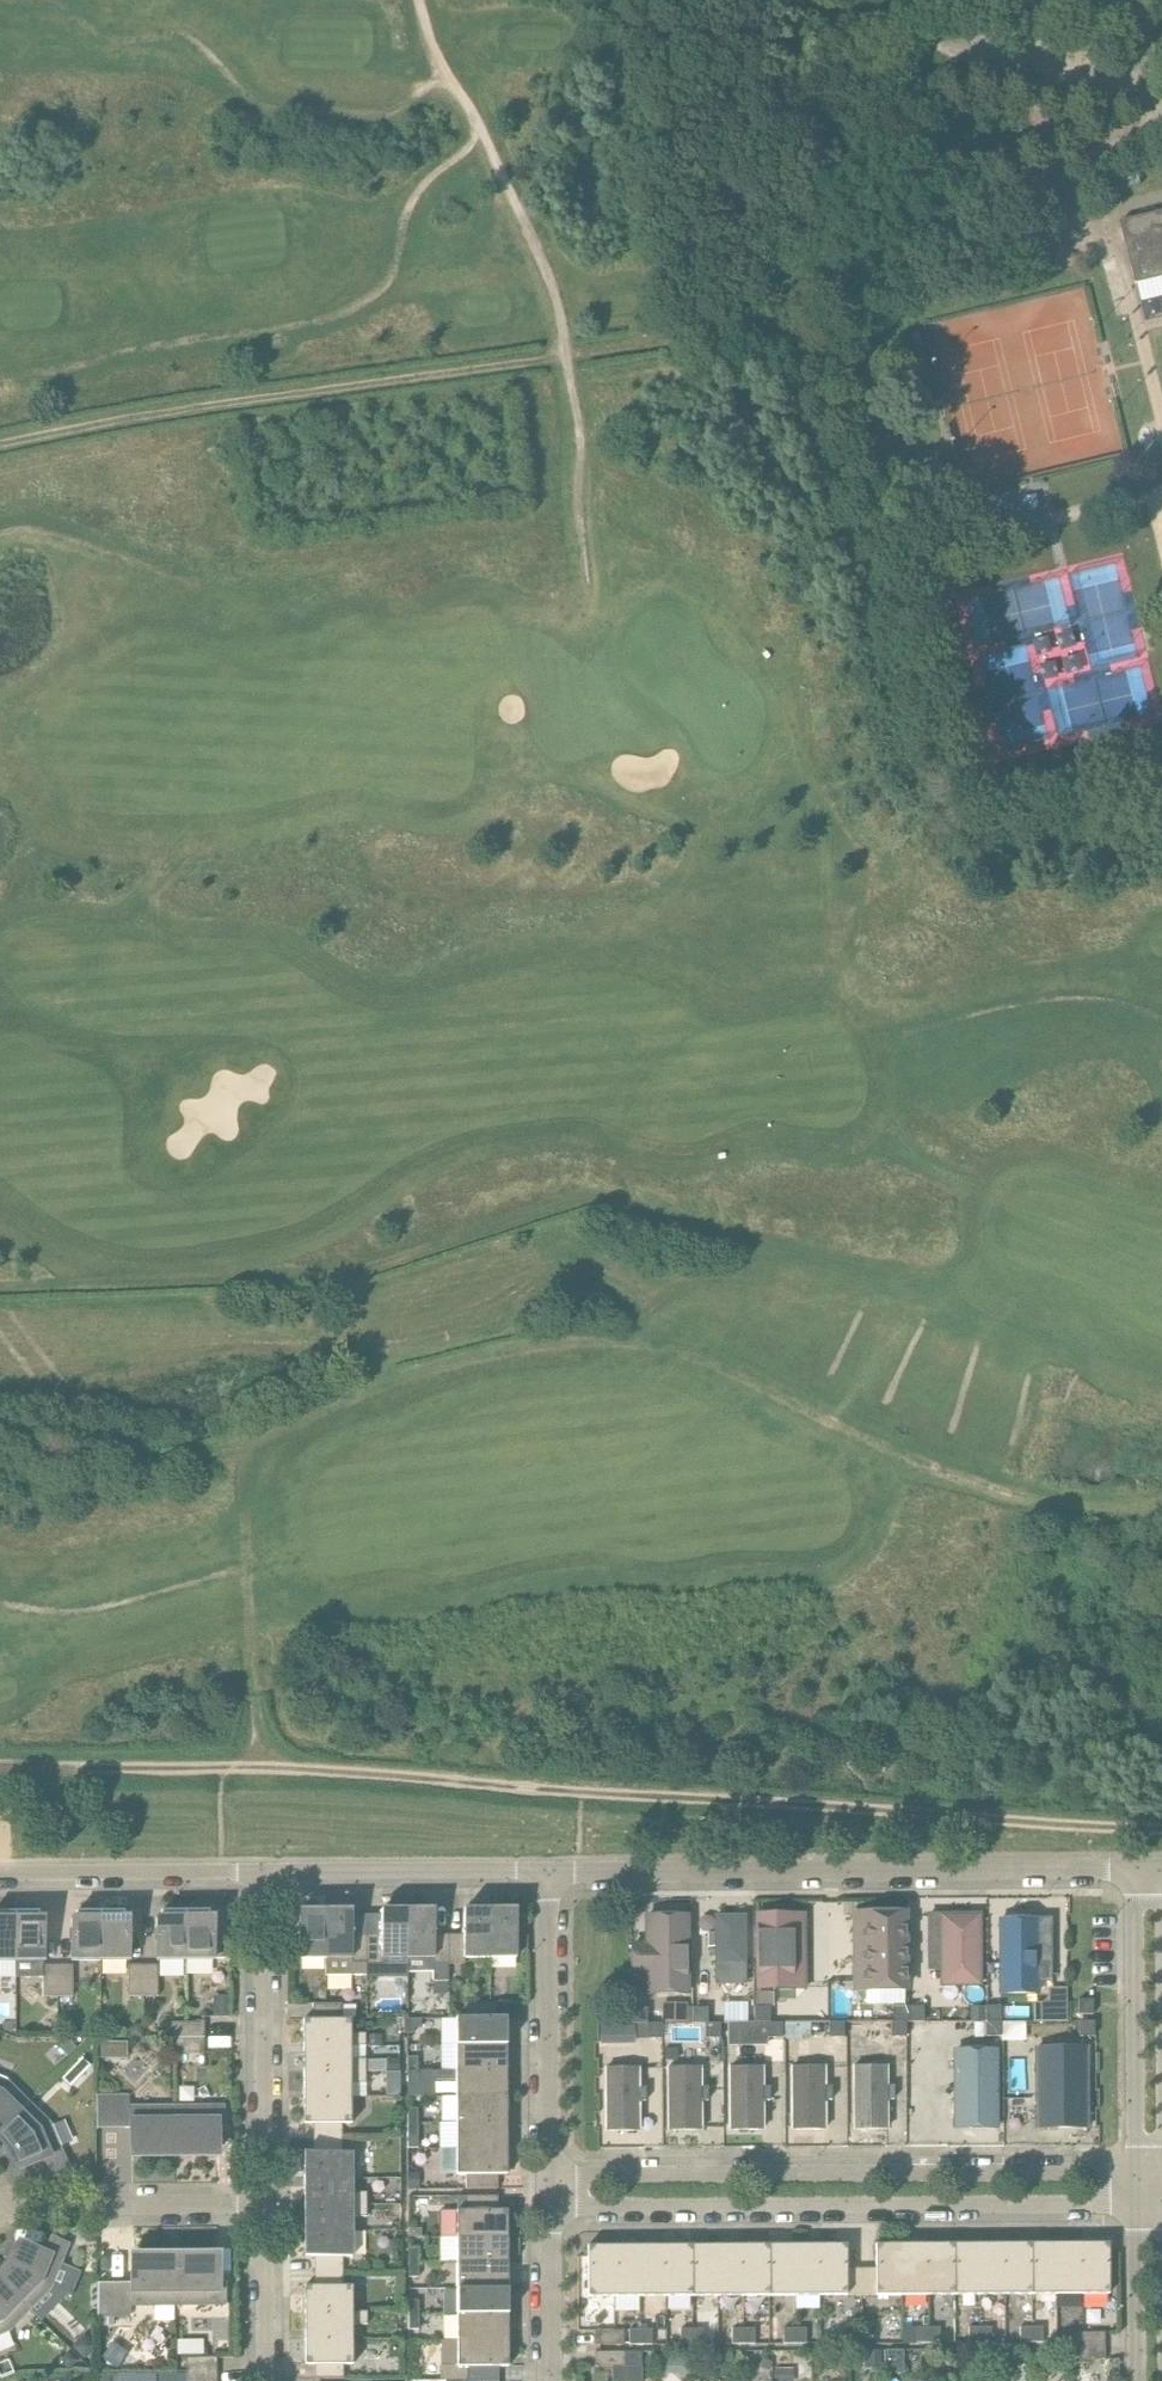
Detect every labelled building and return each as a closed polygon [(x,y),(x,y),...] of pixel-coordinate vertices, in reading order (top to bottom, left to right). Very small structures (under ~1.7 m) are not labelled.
[(1121,223),(1136,285),(1161,278),(1161,213),(1121,223)] [(901,1900),(829,1900),(829,1933),(901,1934),(901,1900)] [(1043,1975),(1053,1975),(1052,1909),(1000,1910),(1002,1995),(1044,1994),(1043,1975)] [(465,1958),(490,1958),(490,1910),(463,1910),(463,1935),(449,1936),(449,1965),(465,1965),(465,1958)] [(490,1910),(490,1958),(517,1958),(517,1955),(516,1937),(516,1910),(490,1910)] [(299,1959),(326,1959),(326,1911),(299,1911),(299,1959)] [(367,1976),(367,1965),(367,1936),(352,1936),(352,1911),(326,1911),(326,1959),(326,1976),(367,1976)] [(383,1959),(408,1958),(408,1911),(381,1911),(381,1936),(367,1936),(367,1965),(383,1965),(383,1959)] [(433,1965),(449,1965),(449,1936),(434,1936),(434,1911),(408,1911),(408,1958),(433,1958),(433,1965)] [(100,1913),(101,1961),(129,1961),(129,1920),(124,1920),(124,1912),(100,1913)] [(157,1961),(186,1961),(185,1912),(161,1912),(161,1920),(157,1920),(157,1961)] [(224,1960),(224,1956),(224,1942),(214,1942),(214,1919),(209,1919),(209,1912),(185,1912),(186,1961),(214,1961),(214,1960),(224,1960)] [(15,1962),(15,1913),(0,1913),(0,1962),(15,1962)] [(15,1913),(15,1962),(44,1962),(44,1920),(39,1920),(39,1913),(15,1913)] [(72,1962),(101,1961),(100,1913),(76,1913),(76,1920),(72,1920),(72,1962)] [(768,1991),(803,1991),(802,1913),(765,1914),(766,1934),(785,1934),(786,1970),(768,1970),(768,1991)] [(641,1996),(685,1996),(685,1914),(641,1915),(641,1943),(626,1943),(626,1976),(641,1976),(641,1996)] [(977,1914),(936,1914),(938,1987),(978,1986),(977,1914)] [(713,1983),(741,1983),(740,1915),(712,1915),(713,1983)] [(861,1993),(899,1993),(899,1936),(861,1936),(861,1993)] [(43,1998),(58,1998),(58,1966),(43,1966),(43,1998)] [(58,1998),(73,1998),(73,1966),(58,1966),(58,1998)] [(129,1997),(143,1997),(143,1966),(128,1966),(129,1997)] [(143,1997),(158,1996),(158,1966),(143,1966),(143,1997)] [(691,1999),(664,1999),(665,2020),(691,2019),(691,1999)] [(1078,2015),(1093,2015),(1093,2000),(1079,2000),(1078,2015)] [(326,2004),(312,2005),(312,2020),(342,2020),(342,2004),(326,2004)] [(490,2004),(465,2004),(465,2019),(496,2019),(496,2004),(490,2004)] [(693,2023),(705,2024),(708,2024),(708,2008),(693,2008),(693,2023)] [(767,2023),(770,2023),(770,2008),(756,2008),(756,2023),(767,2023)] [(632,2009),(632,2024),(635,2024),(646,2023),(646,2009),(632,2009)] [(403,2034),(414,2034),(414,2019),(403,2019),(403,2034)] [(456,2046),(506,2046),(506,2019),(496,2019),(465,2019),(456,2019),(456,2046)] [(303,2047),(351,2047),(366,2047),(366,2034),(351,2034),(351,2020),(342,2020),(312,2020),(303,2020),(303,2047)] [(784,2036),(813,2037),(813,2021),(784,2020),(784,2036)] [(172,2039),(204,2038),(204,2023),(172,2023),(172,2039)] [(756,2023),(729,2024),(729,2046),(767,2046),(767,2038),(767,2023),(756,2023)] [(770,2023),(767,2023),(767,2038),(782,2038),(782,2023),(770,2023)] [(828,2023),(828,2039),(844,2039),(844,2023),(828,2023)] [(662,2039),(662,2024),(647,2024),(647,2039),(662,2039)] [(172,2054),(205,2054),(204,2038),(172,2039),(172,2054)] [(1033,2045),(1033,2128),(1083,2128),(1083,2045),(1033,2045)] [(456,2072),(506,2071),(506,2046),(456,2046),(456,2072)] [(303,2073),(366,2072),(366,2060),(351,2060),(351,2047),(303,2047),(303,2073)] [(949,2128),(994,2129),(995,2048),(950,2047),(949,2128)] [(407,2072),(418,2072),(417,2057),(407,2058),(407,2072)] [(83,2059),(62,2080),(70,2089),(91,2067),(83,2059)] [(666,2132),(696,2132),(695,2066),(666,2066),(666,2132)] [(850,2131),(882,2131),(881,2066),(850,2067),(850,2131)] [(726,2132),(757,2132),(757,2067),(726,2067),(726,2132)] [(788,2131),(821,2131),(821,2067),(787,2067),(788,2131)] [(603,2130),(632,2130),(632,2068),(602,2068),(603,2130)] [(456,2097),(507,2097),(506,2071),(456,2072),(418,2072),(407,2072),(407,2098),(439,2098),(439,2080),(456,2081),(456,2097)] [(303,2098),(351,2098),(351,2084),(366,2084),(366,2072),(303,2073),(303,2098)] [(29,2104),(8,2083),(0,2080),(0,2134),(29,2104)] [(132,2152),(174,2152),(174,2107),(126,2108),(126,2097),(96,2097),(96,2128),(132,2128),(132,2152)] [(456,2123),(507,2123),(507,2097),(456,2097),(456,2123)] [(313,2139),(342,2139),(342,2124),(352,2124),(351,2098),(303,2098),(304,2125),(313,2125),(313,2139)] [(22,2168),(45,2158),(51,2175),(68,2168),(50,2124),(29,2104),(0,2134),(4,2138),(8,2144),(13,2151),(16,2155),(19,2160),(21,2165),(22,2168)] [(174,2107),(174,2152),(216,2152),(216,2128),(223,2128),(223,2107),(174,2107)] [(408,2123),(418,2123),(418,2109),(408,2109),(408,2123)] [(408,2138),(418,2138),(418,2123),(408,2123),(408,2138)] [(456,2149),(507,2149),(507,2123),(456,2123),(456,2149)] [(304,2180),(352,2180),(352,2153),(342,2153),(342,2139),(313,2139),(313,2153),(304,2153),(304,2180)] [(507,2149),(456,2149),(456,2175),(466,2175),(466,2190),(498,2189),(498,2175),(507,2175),(507,2149)] [(367,2205),(367,2193),(352,2193),(352,2180),(304,2180),(304,2206),(367,2205)] [(457,2238),(507,2238),(507,2211),(498,2211),(498,2197),(466,2197),(466,2211),(456,2211),(457,2238)] [(304,2232),(352,2231),(352,2218),(367,2218),(367,2205),(304,2206),(304,2232)] [(314,2272),(343,2272),(343,2258),(352,2258),(352,2231),(304,2232),(304,2258),(314,2258),(314,2272)] [(457,2264),(507,2263),(507,2238),(457,2238),(457,2264)] [(29,2310),(50,2289),(68,2246),(51,2239),(45,2255),(23,2246),(18,2256),(13,2265),(0,2281),(0,2282),(29,2310)] [(954,2296),(980,2295),(979,2244),(954,2245),(954,2296)] [(980,2295),(1006,2295),(1005,2244),(979,2244),(980,2295)] [(1006,2295),(1031,2295),(1031,2244),(1005,2244),(1006,2295)] [(1031,2295),(1057,2295),(1057,2244),(1031,2244),(1031,2295)] [(1083,2295),(1083,2270),(1083,2244),(1057,2244),(1057,2295),(1083,2295)] [(795,2296),(821,2296),(820,2245),(795,2246),(795,2296)] [(847,2299),(862,2299),(861,2269),(847,2269),(847,2245),(820,2245),(821,2296),(847,2296),(847,2299)] [(876,2296),(902,2296),(902,2245),(876,2245),(876,2269),(861,2269),(862,2299),(876,2299),(876,2296)] [(902,2296),(928,2296),(928,2245),(902,2245),(902,2296)] [(928,2296),(954,2296),(954,2245),(928,2245),(928,2296)] [(588,2298),(614,2297),(614,2246),(587,2247),(588,2298)] [(614,2297),(640,2297),(640,2246),(614,2246),(614,2297)] [(640,2297),(666,2297),(666,2246),(640,2246),(640,2297)] [(666,2297),(692,2297),(691,2246),(666,2246),(666,2297)] [(692,2297),(718,2297),(717,2246),(691,2246),(692,2297)] [(718,2297),(743,2297),(743,2246),(717,2246),(718,2297)] [(743,2297),(769,2297),(769,2246),(743,2246),(743,2297)] [(769,2297),(795,2296),(795,2246),(769,2246),(769,2297)] [(408,2264),(419,2264),(419,2249),(408,2249),(408,2264)] [(97,2317),(113,2317),(128,2317),(128,2306),(175,2305),(175,2260),(133,2261),(133,2285),(112,2285),(113,2301),(97,2301),(97,2317)] [(175,2260),(175,2305),(224,2305),(224,2285),(217,2285),(217,2261),(175,2260)] [(457,2290),(508,2289),(507,2263),(457,2264),(457,2290)] [(408,2278),(419,2278),(419,2264),(408,2264),(408,2278)] [(1083,2270),(1083,2295),(1109,2295),(1109,2270),(1083,2270)] [(305,2313),(353,2312),(352,2286),(343,2286),(343,2272),(314,2272),(314,2287),(305,2287),(305,2313)] [(29,2310),(0,2282),(0,2334),(8,2330),(29,2310)] [(97,2285),(97,2301),(113,2301),(112,2285),(97,2285)] [(457,2315),(508,2315),(508,2289),(457,2290),(457,2315)] [(409,2316),(419,2316),(419,2302),(408,2301),(409,2316)] [(305,2339),(353,2339),(353,2325),(367,2325),(367,2312),(353,2312),(305,2313),(305,2339)] [(457,2341),(508,2341),(508,2315),(457,2315),(457,2341)] [(409,2330),(419,2330),(419,2316),(409,2316),(409,2330)] [(1020,2343),(1032,2343),(1031,2327),(1020,2328),(1020,2343)] [(1031,2327),(1032,2343),(1043,2343),(1043,2327),(1031,2327)] [(928,2328),(917,2328),(917,2344),(928,2344),(928,2328)] [(928,2344),(940,2344),(940,2328),(928,2328),(928,2344)] [(980,2328),(969,2328),(969,2343),(980,2343),(980,2328)] [(980,2343),(991,2343),(991,2328),(980,2328),(980,2343)] [(732,2345),(744,2345),(743,2329),(732,2330),(732,2345)] [(744,2345),(755,2345),(754,2329),(743,2329),(744,2345)] [(783,2345),(795,2345),(795,2329),(783,2329),(783,2345)] [(795,2345),(806,2345),(806,2329),(795,2329),(795,2345)] [(629,2346),(640,2346),(640,2330),(629,2330),(629,2346)] [(640,2346),(652,2345),(652,2330),(640,2330),(640,2346)] [(680,2345),(692,2345),(692,2330),(680,2330),(680,2345)] [(692,2345),(703,2345),(703,2330),(692,2330),(692,2345)] [(594,2346),(609,2346),(624,2346),(624,2331),(609,2331),(594,2331),(594,2346)] [(1068,2343),(1068,2347),(1083,2347),(1083,2333),(1068,2333),(1068,2343)] [(1083,2333),(1083,2347),(1105,2347),(1105,2333),(1083,2333)] [(353,2339),(305,2339),(305,2366),(314,2366),(314,2380),(343,2380),(343,2365),(353,2365),(353,2339)] [(498,2367),(508,2367),(508,2341),(457,2341),(457,2380),(499,2380),(498,2367)] [(1105,2360),(1105,2347),(1083,2347),(1068,2347),(1068,2360),(1105,2360)] [(865,2369),(881,2369),(881,2352),(865,2352),(865,2369)] [(595,2367),(624,2367),(624,2353),(609,2353),(594,2353),(595,2367)] [(636,2353),(624,2353),(624,2367),(636,2367),(636,2353)] [(187,2373),(217,2373),(217,2357),(187,2358),(187,2373)] [(117,2380),(159,2380),(159,2371),(117,2370),(117,2380)]
